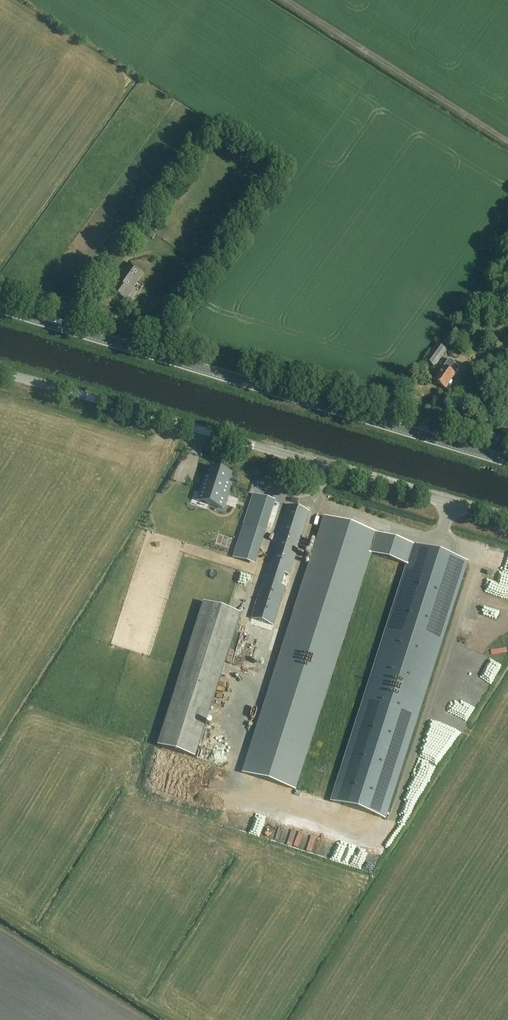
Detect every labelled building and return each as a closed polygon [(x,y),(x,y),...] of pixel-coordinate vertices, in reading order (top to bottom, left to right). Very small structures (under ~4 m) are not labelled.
[(137,250),(145,239),(139,234),(130,245),(137,250)] [(211,265),(221,251),(215,247),(205,261),(211,265)] [(125,300),(134,287),(133,286),(143,273),(129,263),(120,276),(122,277),(112,291),(125,300)] [(435,367),(450,346),(441,340),(427,361),(435,367)] [(459,368),(453,361),(452,360),(451,360),(450,360),(449,360),(444,367),(433,381),(444,389),(455,375),(459,370),(459,369),(459,368)] [(198,500),(198,501),(200,502),(206,504),(223,509),(226,501),(227,498),(231,485),(228,484),(231,475),(212,468),(208,478),(206,477),(204,483),(203,487),(199,497),(198,500)] [(271,500),(275,489),(259,484),(255,495),(239,490),(236,501),(249,505),(233,558),(249,563),(260,530),(268,533),(277,502),(271,500)] [(289,575),(309,512),(287,505),(267,568),(285,574),(289,575)] [(412,559),(416,546),(325,516),(242,773),(296,790),(374,547),(412,559)] [(410,565),(370,692),(354,741),(336,799),(349,803),(386,815),(387,816),(463,574),(466,565),(467,562),(430,550),(416,546),(412,559),(410,565)] [(273,625),(285,586),(281,585),(285,574),(267,568),(251,619),(252,619),(269,624),(273,625)] [(203,602),(157,746),(195,758),(241,614),(203,602)]
